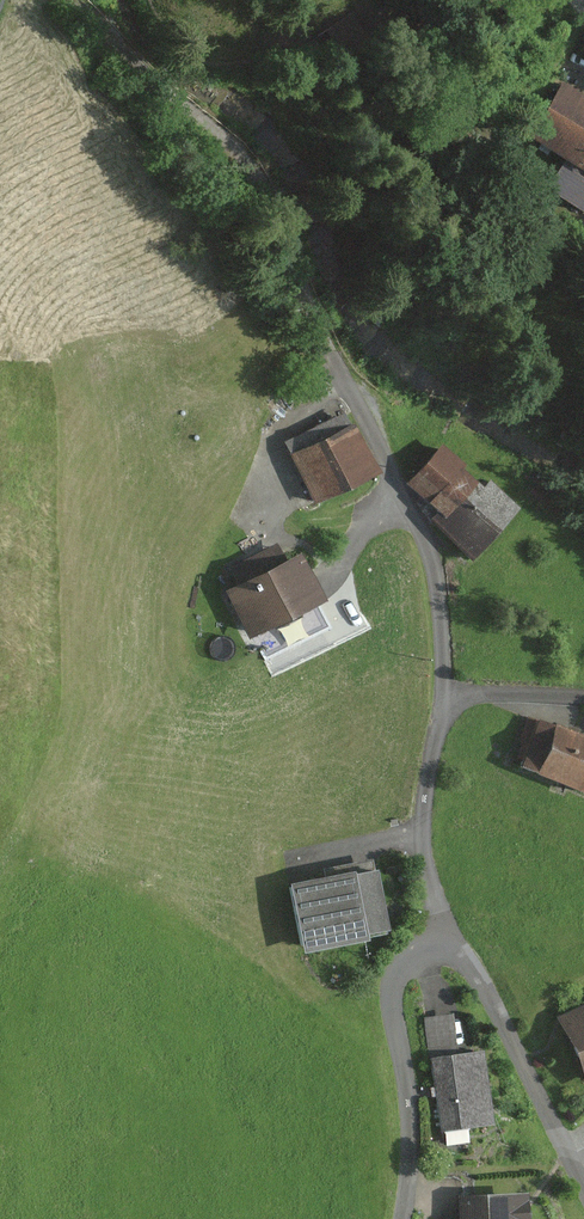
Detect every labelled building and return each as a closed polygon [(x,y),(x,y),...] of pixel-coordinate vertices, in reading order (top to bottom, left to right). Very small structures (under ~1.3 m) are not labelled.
[(510,136),(543,160),(527,182),(571,213),(583,194),(583,115),(545,87),(510,136)] [(351,427),(288,449),(305,497),(367,475),(351,427)] [(475,490),(438,451),(405,481),(471,553),(513,514),(484,482),(475,490)] [(292,556),(220,588),(242,636),(314,603),(292,556)] [(530,721),(511,767),(579,796),(583,783),(583,744),(530,721)] [(326,880),(289,887),(303,957),(370,943),(369,935),(356,874),(354,864),(324,870),(326,880)] [(378,870),(356,874),(369,935),(391,931),(378,870)] [(559,1015),(583,1073),(583,1004),(559,1015)] [(425,1018),(431,1059),(459,1055),(454,1015),(425,1018)] [(459,1055),(431,1059),(441,1131),(494,1124),(484,1051),(459,1055)] [(456,1199),(457,1218),(529,1218),(528,1196),(456,1199)]
